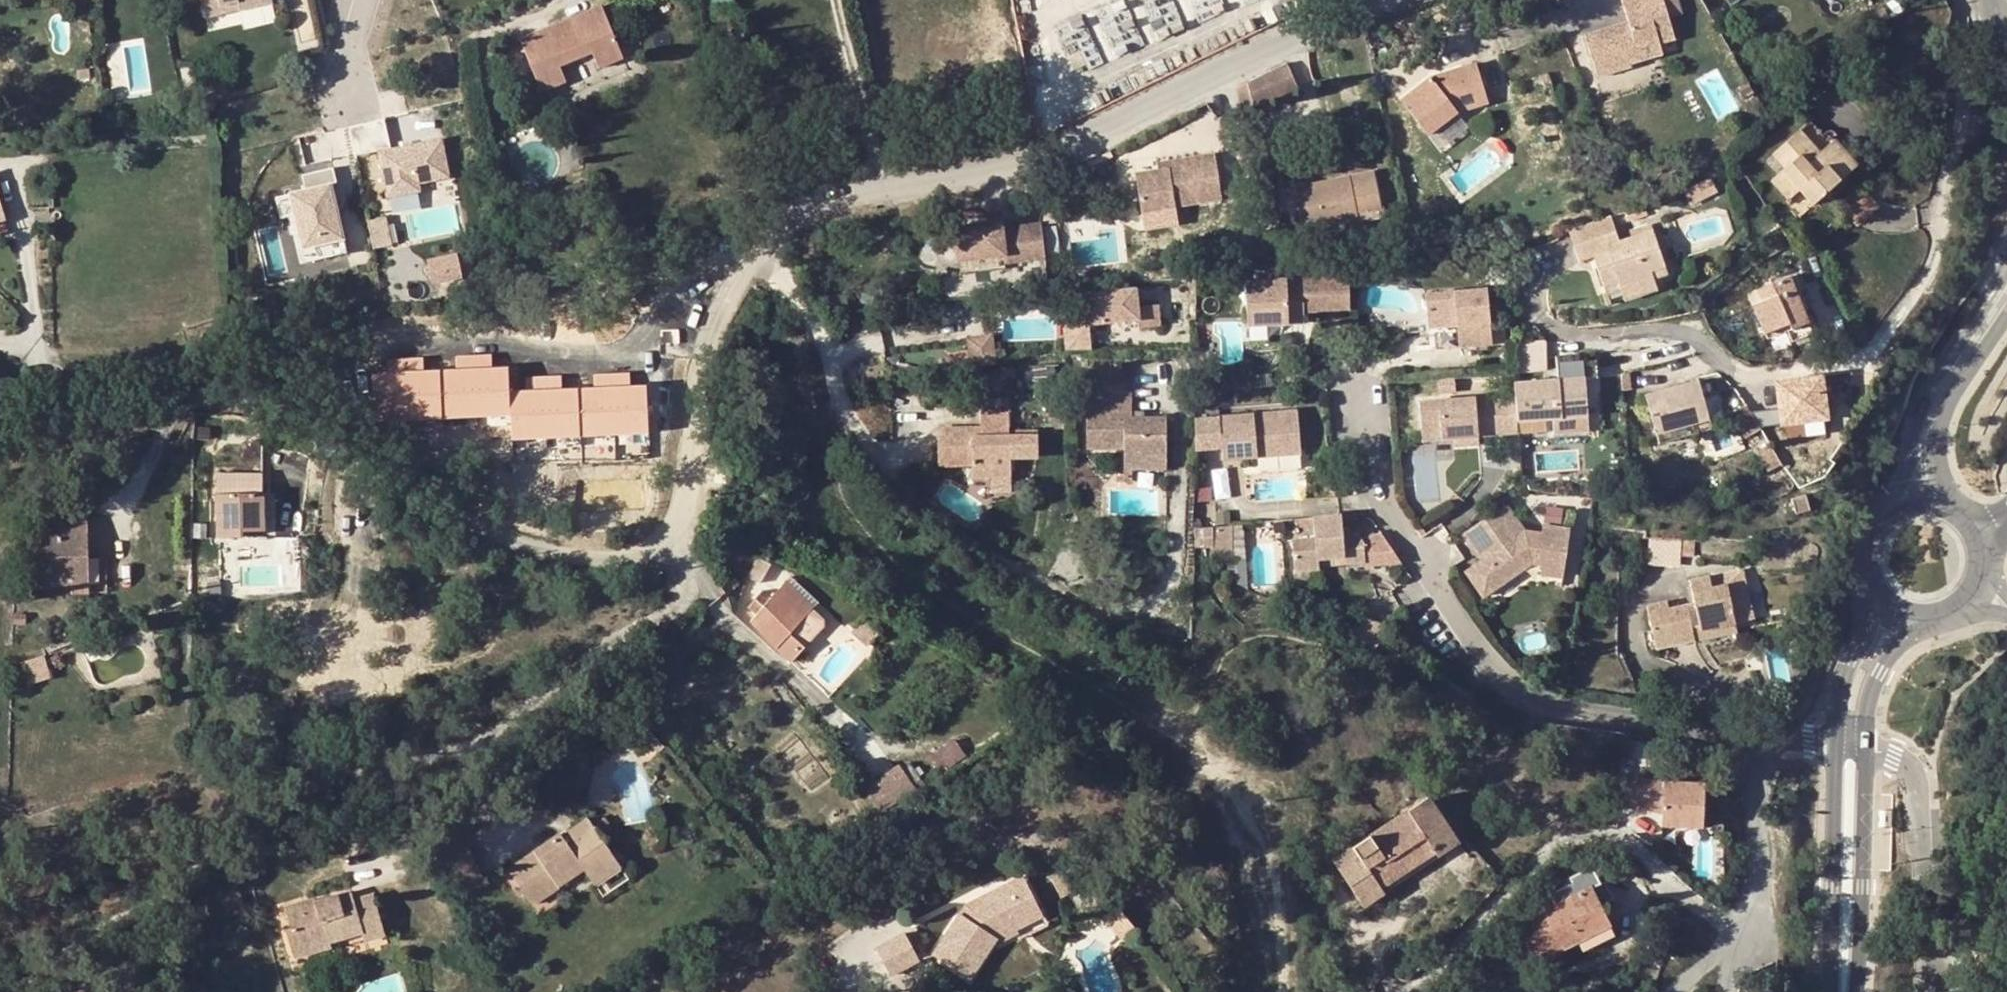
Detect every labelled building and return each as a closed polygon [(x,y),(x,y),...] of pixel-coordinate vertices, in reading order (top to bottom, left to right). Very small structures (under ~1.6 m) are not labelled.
[(239,8),(273,1),(273,0),(202,0),(205,16),(221,12),(220,4),(238,1),(239,8)] [(1674,38),(1667,16),(1662,0),(1621,0),(1627,20),(1583,33),(1596,76),(1630,67),(1629,62),(1624,45),(1657,37),(1659,42),(1674,38)] [(1667,16),(1680,12),(1676,0),(1662,0),(1667,16)] [(220,4),(221,12),(239,8),(238,1),(220,4)] [(592,53),(598,67),(622,57),(601,5),(520,38),(542,90),(565,80),(560,66),(592,53)] [(1624,45),(1629,62),(1662,54),(1659,42),(1657,37),(1624,45)] [(1285,62),(1263,74),(1272,92),(1298,79),(1285,62)] [(1487,101),(1475,62),(1439,74),(1440,79),(1433,81),(1430,77),(1400,100),(1427,134),(1456,111),(1487,101)] [(1263,74),(1246,81),(1254,101),(1272,92),(1263,74)] [(389,118),(350,123),(353,151),(392,146),(389,118)] [(1784,168),(1782,171),(1770,181),(1787,200),(1798,190),(1811,204),(1855,165),(1831,140),(1821,149),(1800,127),(1771,154),(1784,168)] [(442,139),(379,151),(387,198),(421,191),(419,183),(449,178),(442,139)] [(1167,160),(1169,167),(1158,170),(1134,175),(1145,229),(1179,222),(1176,206),(1221,197),(1212,151),(1167,160)] [(1169,167),(1167,160),(1156,162),(1158,170),(1169,167)] [(337,183),(333,167),(302,175),(305,190),(277,197),(281,217),(290,215),(296,214),(307,261),(347,252),(331,184),(337,183)] [(1355,210),(1380,206),(1373,172),(1294,187),(1303,228),(1357,217),(1355,210)] [(1689,203),(1703,197),(1697,182),(1683,190),(1689,203)] [(561,188),(564,199),(575,196),(572,185),(561,188)] [(1838,203),(1858,225),(1878,207),(1857,185),(1838,203)] [(1355,210),(1357,217),(1357,222),(1382,217),(1380,206),(1355,210)] [(307,261),(296,214),(290,215),(301,263),(307,261)] [(1617,282),(1619,289),(1653,278),(1650,271),(1664,266),(1652,230),(1631,237),(1633,242),(1621,246),(1620,241),(1611,215),(1578,226),(1583,242),(1573,245),(1579,261),(1593,256),(1607,252),(1610,262),(1597,266),(1603,287),(1617,282)] [(386,220),(367,223),(371,246),(390,243),(386,220)] [(1002,229),(1012,228),(1012,220),(1001,221),(1002,229)] [(1044,262),(1040,226),(1012,228),(1002,229),(1001,221),(955,225),(956,247),(958,262),(1004,258),(1005,266),(1044,262)] [(956,247),(955,225),(938,227),(940,248),(956,247)] [(1573,245),(1583,242),(1578,226),(1568,230),(1573,245)] [(1633,242),(1631,237),(1620,241),(1621,246),(1633,242)] [(474,272),(471,251),(428,261),(433,281),(474,272)] [(1607,252),(1593,256),(1597,266),(1610,262),(1607,252)] [(1653,278),(1667,274),(1664,266),(1650,271),(1653,278)] [(1795,274),(1756,289),(1761,301),(1754,304),(1765,332),(1790,322),(1791,328),(1806,322),(1794,289),(1800,287),(1795,274)] [(1347,276),(1303,279),(1304,311),(1350,308),(1347,276)] [(1622,299),(1655,288),(1653,278),(1619,289),(1622,299)] [(1284,319),(1284,323),(1304,323),(1304,311),(1303,279),(1247,282),(1249,325),(1275,323),(1275,318),(1284,319)] [(1617,282),(1603,287),(1605,292),(1602,293),(1606,304),(1622,299),(1619,289),(1617,282)] [(1084,290),(1088,323),(1149,315),(1150,323),(1169,321),(1167,301),(1147,303),(1144,283),(1084,290)] [(1426,291),(1432,344),(1464,341),(1494,339),(1487,285),(1426,291)] [(1790,322),(1765,332),(1767,337),(1787,330),(1791,328),(1790,322)] [(1791,328),(1787,330),(1791,340),(1810,332),(1806,322),(1791,328)] [(1091,348),(1088,323),(1065,326),(1067,349),(1091,348)] [(999,358),(993,332),(970,337),(976,364),(999,358)] [(1548,336),(1535,338),(1538,353),(1550,351),(1548,336)] [(1496,367),(1494,339),(1464,341),(1466,370),(1496,367)] [(511,435),(652,432),(651,381),(561,383),(561,375),(517,376),(517,360),(426,362),(426,356),(390,357),(391,416),(511,413),(511,435)] [(1515,396),(1517,419),(1552,416),(1552,427),(1589,424),(1585,377),(1597,376),(1595,361),(1556,363),(1557,379),(1514,382),(1515,396)] [(1004,368),(1005,386),(1014,385),(1013,368),(1004,368)] [(1121,413),(1131,413),(1130,389),(1120,390),(1119,370),(1088,371),(1089,409),(1086,409),(1085,448),(1123,447),(1123,468),(1145,468),(1145,457),(1165,457),(1165,433),(1155,433),(1155,419),(1131,419),(1121,419),(1121,413)] [(1621,375),(1622,390),(1632,388),(1630,371),(1621,375)] [(1843,425),(1839,374),(1788,378),(1792,429),(1843,425)] [(1656,433),(1709,417),(1724,413),(1718,395),(1703,399),(1698,379),(1645,394),(1656,433)] [(1452,437),(1476,436),(1518,433),(1517,419),(1515,396),(1418,403),(1420,440),(1452,437)] [(1734,408),(1745,432),(1755,428),(1744,403),(1734,408)] [(1256,450),(1300,447),(1296,410),(1193,419),(1192,450),(1221,448),(1222,460),(1256,457),(1256,450)] [(970,427),(936,428),(938,463),(972,463),(972,477),(990,477),(1010,476),(1009,411),(980,411),(981,426),(981,436),(970,437),(970,427)] [(1709,417),(1656,433),(1659,442),(1711,428),(1709,417)] [(1155,433),(1165,433),(1165,419),(1155,419),(1155,433)] [(981,436),(981,426),(970,427),(970,437),(981,436)] [(1476,436),(1452,437),(1453,446),(1477,444),(1476,436)] [(1750,443),(1761,466),(1771,462),(1759,438),(1750,443)] [(1256,457),(1300,453),(1300,447),(1256,450),(1256,457)] [(264,530),(263,489),(263,451),(225,451),(226,492),(218,492),(219,536),(241,536),(241,530),(264,530)] [(1145,457),(1145,468),(1165,468),(1165,457),(1145,457)] [(990,493),(1011,492),(1010,476),(990,477),(990,493)] [(1791,499),(1796,512),(1808,508),(1804,495),(1791,499)] [(1506,503),(1465,533),(1473,545),(1514,516),(1506,503)] [(1292,572),(1315,570),(1315,566),(1315,561),(1342,559),(1343,564),(1362,563),(1362,559),(1360,543),(1355,534),(1339,534),(1338,514),(1311,517),(1313,537),(1290,539),(1292,572)] [(1514,516),(1473,545),(1483,561),(1467,572),(1485,597),(1533,564),(1542,566),(1541,575),(1564,579),(1571,531),(1544,527),(1543,534),(1526,532),(1514,516)] [(77,559),(88,559),(88,557),(87,518),(58,518),(59,527),(38,528),(39,585),(73,584),(77,584),(77,559)] [(1681,538),(1650,537),(1649,563),(1680,564),(1681,538)] [(1360,543),(1362,559),(1369,558),(1367,542),(1360,543)] [(754,569),(750,576),(761,580),(771,563),(758,558),(752,567),(754,569)] [(77,584),(73,584),(73,591),(89,591),(88,559),(77,559),(77,584)] [(1315,570),(1292,572),(1293,587),(1317,585),(1315,570)] [(1744,602),(1738,570),(1709,576),(1711,587),(1726,585),(1731,605),(1744,602)] [(197,580),(201,591),(220,585),(218,576),(197,580)] [(1700,630),(1735,623),(1731,605),(1726,585),(1711,587),(1709,576),(1689,580),(1693,603),(1669,608),(1668,602),(1647,606),(1656,646),(1694,639),(1692,629),(1699,627),(1700,630)] [(664,580),(663,595),(675,595),(675,580),(664,580)] [(827,620),(785,581),(771,596),(763,589),(748,606),(757,614),(751,621),(791,660),(804,646),(827,620)] [(147,616),(151,626),(162,622),(158,613),(147,616)] [(1700,630),(1701,638),(1736,630),(1735,623),(1700,630)] [(1692,629),(1694,639),(1701,638),(1700,630),(1699,627),(1692,629)] [(50,676),(45,656),(21,664),(27,683),(50,676)] [(1022,706),(1016,701),(1010,706),(1016,711),(1022,706)] [(654,735),(649,740),(658,750),(664,746),(654,735)] [(929,757),(941,773),(966,754),(954,738),(929,757)] [(602,746),(594,752),(596,758),(606,752),(602,746)] [(877,778),(893,802),(916,787),(899,763),(877,778)] [(1663,789),(1636,784),(1631,814),(1662,819),(1661,832),(1702,835),(1705,791),(1663,789)] [(1432,847),(1437,855),(1457,843),(1427,798),(1333,860),(1363,905),(1383,892),(1378,883),(1432,847)] [(1891,809),(1884,808),(1883,826),(1890,827),(1891,809)] [(569,845),(595,827),(588,817),(562,835),(569,845)] [(1352,829),(1358,836),(1368,829),(1363,822),(1352,829)] [(589,875),(616,857),(595,827),(569,845),(562,835),(560,832),(509,867),(533,903),(559,885),(554,879),(580,861),(584,868),(589,875)] [(463,889),(481,876),(459,844),(441,857),(463,889)] [(1378,883),(1383,892),(1437,855),(1432,847),(1378,883)] [(616,857),(589,875),(595,883),(622,865),(616,857)] [(554,879),(559,885),(584,868),(580,861),(554,879)] [(1576,940),(1579,945),(1580,949),(1613,932),(1591,887),(1599,883),(1591,866),(1568,878),(1570,883),(1549,894),(1555,905),(1526,920),(1535,937),(1525,942),(1532,959),(1544,953),(1545,956),(1576,940)] [(481,876),(463,889),(467,895),(485,883),(481,876)] [(1042,913),(1023,877),(1004,887),(1008,894),(998,900),(994,892),(966,905),(936,954),(969,976),(995,935),(993,931),(1012,921),(1015,926),(1042,913)] [(1058,892),(1068,886),(1065,879),(1054,884),(1058,892)] [(1008,894),(1004,887),(994,892),(998,900),(1008,894)] [(303,901),(285,907),(291,928),(285,929),(294,957),(332,946),(330,941),(363,931),(366,939),(386,933),(373,894),(355,899),(351,890),(305,904),(303,901)] [(1135,919),(1116,900),(1104,910),(1121,930),(1135,919)] [(1000,938),(1017,930),(1015,926),(1012,921),(993,931),(995,935),(1000,938)] [(878,945),(892,971),(920,957),(907,930),(878,945)] [(1532,959),(1536,966),(1579,945),(1576,940),(1545,956),(1544,953),(1532,959)]
